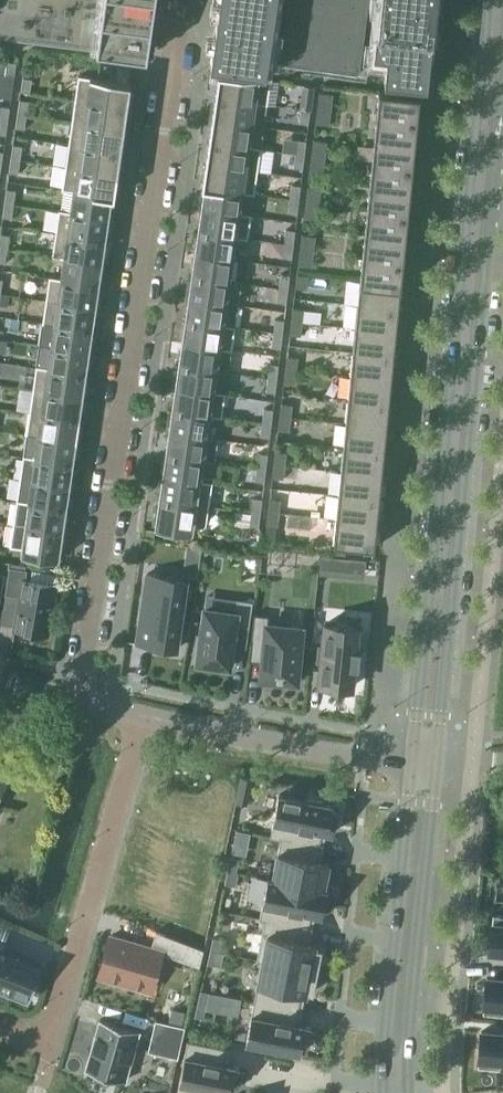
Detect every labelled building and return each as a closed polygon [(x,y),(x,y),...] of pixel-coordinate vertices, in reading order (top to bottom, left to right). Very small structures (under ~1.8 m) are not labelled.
[(96,49),(96,50),(146,56),(154,0),(0,0),(0,37),(96,49)] [(218,2),(217,12),(217,14),(215,29),(214,34),(212,45),(210,64),(265,72),(265,71),(266,70),(276,0),(219,0),(218,2)] [(280,60),(359,70),(367,0),(287,0),(280,60)] [(376,23),(374,41),(373,55),(386,57),(384,80),(384,81),(384,82),(397,83),(427,86),(427,82),(428,72),(430,58),(430,56),(431,43),(433,25),(434,11),(435,0),(378,0),(376,23)] [(6,61),(4,75),(14,77),(16,63),(6,61)] [(117,68),(115,81),(127,83),(129,70),(117,68)] [(218,73),(215,96),(267,104),(270,80),(218,73)] [(14,77),(4,75),(2,89),(12,91),(14,77)] [(22,75),(20,92),(29,93),(32,77),(22,75)] [(78,76),(74,100),(126,107),(130,83),(127,83),(115,81),(78,76)] [(300,109),(310,110),(312,86),(303,85),(300,109)] [(379,89),(376,114),(417,118),(419,93),(379,89)] [(319,92),(317,108),(330,109),(332,94),(319,92)] [(215,96),(211,118),(252,124),(255,103),(267,105),(267,104),(215,96)] [(19,100),(17,114),(26,115),(28,101),(19,100)] [(74,100),(71,122),(123,130),(126,107),(74,100)] [(0,107),(0,120),(7,121),(9,107),(0,106),(0,107)] [(330,109),(317,108),(315,123),(328,125),(330,109)] [(310,110),(300,109),(299,123),(308,124),(310,110)] [(26,115),(17,114),(15,128),(24,129),(26,115)] [(376,114),(374,138),(414,142),(417,118),(376,114)] [(211,118),(208,142),(260,149),(261,147),(249,146),(252,124),(211,118)] [(71,122),(68,144),(120,152),(123,130),(71,122)] [(374,138),(371,162),(412,166),(414,142),(374,138)] [(297,140),(295,154),(304,155),(306,141),(297,140)] [(313,140),(311,155),(324,157),(326,142),(313,140)] [(208,142),(205,164),(257,171),(260,149),(208,142)] [(12,144),(10,158),(20,160),(22,146),(12,144)] [(68,144),(65,167),(117,174),(120,152),(68,144)] [(304,155),(295,154),(293,168),(302,169),(304,155)] [(324,157),(311,155),(309,171),(322,172),(324,157)] [(20,160),(10,158),(8,172),(18,174),(20,160)] [(371,162),(369,185),(410,190),(412,166),(371,162)] [(205,164),(202,186),(254,194),(257,171),(205,164)] [(65,167),(61,189),(113,197),(117,174),(65,167)] [(291,184),(289,199),(299,200),(300,186),(291,184)] [(369,185),(367,209),(407,213),(410,190),(369,185)] [(204,187),(201,209),(251,216),(251,214),(239,213),(242,192),(254,194),(202,186),(202,187),(204,187)] [(307,187),(305,203),(318,204),(320,189),(307,187)] [(6,189),(4,203),(13,204),(15,190),(6,189)] [(58,210),(58,211),(108,219),(111,197),(113,198),(113,197),(61,189),(73,191),(70,211),(58,210)] [(299,200),(289,199),(288,213),(297,214),(299,200)] [(13,204),(4,203),(2,217),(11,218),(13,204)] [(318,204),(305,203),(303,218),(316,220),(318,204)] [(201,209),(197,231),(247,238),(251,216),(201,209)] [(367,209),(364,233),(405,237),(407,213),(367,209)] [(58,211),(55,234),(105,241),(108,219),(58,211)] [(286,229),(284,243),(293,244),(295,230),(286,229)] [(197,231),(194,253),(232,259),(235,237),(247,239),(247,238),(197,231)] [(364,233),(362,257),(403,261),(405,237),(364,233)] [(7,249),(9,235),(0,234),(0,248),(7,249)] [(55,234),(52,256),(102,263),(105,241),(55,234)] [(301,235),(299,250),(313,252),(314,236),(301,235)] [(293,244),(284,243),(282,257),(291,259),(293,244)] [(313,252),(299,250),(297,265),(311,267),(313,252)] [(194,253),(191,276),(229,281),(232,259),(194,253)] [(49,277),(48,278),(98,286),(102,263),(52,256),(63,258),(60,278),(49,277)] [(362,257),(360,280),(400,285),(403,261),(362,257)] [(280,274),(278,288),(288,289),(289,275),(280,274)] [(295,288),(308,289),(310,276),(296,274),(295,288)] [(191,276),(188,298),(226,303),(229,281),(191,276)] [(48,278),(45,301),(95,308),(98,286),(48,278)] [(360,280),(357,305),(398,309),(400,285),(360,280)] [(288,289),(278,288),(277,302),(286,303),(288,289)] [(0,294),(0,293),(0,305),(7,306),(8,295),(0,294)] [(188,298),(184,320),(234,327),(235,326),(223,324),(226,303),(188,298)] [(45,301),(42,323),(92,330),(95,308),(45,301)] [(357,305),(355,329),(395,333),(398,309),(357,305)] [(292,308),(291,321),(304,323),(305,310),(292,308)] [(275,319),(273,333),(282,334),(284,320),(275,319)] [(184,320),(181,342),(231,350),(234,327),(184,320)] [(304,323),(291,321),(289,334),(302,336),(304,323)] [(54,325),(50,347),(89,352),(92,330),(42,323),(54,325)] [(355,329),(352,352),(393,356),(395,333),(355,329)] [(282,334),(273,333),(271,347),(280,348),(282,334)] [(181,342),(178,365),(216,370),(219,349),(231,350),(181,342)] [(36,366),(35,367),(85,375),(89,352),(50,347),(47,368),(36,366)] [(352,352),(350,376),(391,380),(393,356),(352,352)] [(286,356),(285,369),(298,371),(299,358),(286,356)] [(269,364),(267,378),(277,379),(278,365),(269,364)] [(178,365),(175,387),(225,394),(225,393),(213,391),(216,370),(178,365)] [(35,367),(32,390),(82,397),(85,375),(35,367)] [(298,371),(285,369),(283,382),(296,384),(298,371)] [(350,376),(348,400),(388,404),(391,380),(350,376)] [(277,379),(267,378),(266,392),(275,393),(277,379)] [(175,387),(171,409),(221,417),(225,394),(175,387)] [(32,390),(29,412),(79,419),(82,397),(32,390)] [(348,400),(345,424),(386,428),(388,404),(348,400)] [(280,404),(279,417),(292,418),(294,405),(280,404)] [(264,408),(262,422),(271,423),(273,409),(264,408)] [(171,409),(168,432),(206,437),(209,416),(221,417),(171,409)] [(29,412),(26,434),(76,442),(79,419),(29,412)] [(292,418),(279,417),(277,430),(290,432),(292,418)] [(271,423),(262,422),(260,436),(269,438),(271,423)] [(345,424),(343,447),(384,451),(386,428),(345,424)] [(165,454),(203,460),(203,459),(215,461),(218,439),(206,437),(168,432),(165,454)] [(34,457),(34,458),(72,464),(76,442),(26,434),(26,435),(37,437),(34,457)] [(343,447),(341,471),(381,475),(384,451),(343,447)] [(275,451),(273,464),(286,466),(288,453),(275,451)] [(258,453),(256,467),(266,468),(267,454),(258,453)] [(165,454),(162,476),(212,484),(212,482),(200,480),(203,460),(165,454)] [(22,455),(19,480),(69,487),(72,464),(34,458),(34,457),(22,455)] [(286,466),(273,464),(271,477),(285,479),(286,466)] [(266,468),(256,467),(255,481),(264,482),(266,468)] [(341,471),(338,495),(379,499),(381,475),(341,471)] [(162,476),(159,498),(208,505),(212,484),(162,476)] [(69,487),(19,480),(16,501),(66,509),(69,487)] [(338,495),(336,519),(376,523),(379,499),(338,495)] [(208,505),(159,498),(154,526),(156,527),(156,525),(191,531),(191,532),(193,532),(193,527),(205,529),(208,505)] [(253,498),(251,512),(260,513),(262,499),(253,498)] [(269,498),(267,512),(280,513),(282,500),(269,498)] [(16,501),(13,524),(63,531),(66,509),(16,501)] [(260,513),(251,512),(249,526),(258,527),(260,513)] [(280,513),(267,512),(266,525),(279,526),(280,513)] [(376,523),(336,519),(333,544),(374,548),(376,523)] [(63,531),(13,524),(9,547),(21,548),(20,553),(22,554),(22,552),(57,557),(57,559),(59,559),(63,531)] [(322,554),(321,573),(366,575),(367,556),(322,554)] [(14,629),(47,634),(55,585),(24,580),(26,571),(9,568),(5,593),(20,596),(14,629)] [(136,644),(176,650),(186,580),(147,574),(136,644)] [(248,627),(252,604),(252,602),(237,600),(235,613),(204,608),(196,662),(229,667),(235,625),(248,627)] [(260,678),(277,680),(277,684),(294,686),(294,682),(296,682),(302,628),(267,624),(268,616),(253,615),(251,640),(264,641),(262,663),(260,678)] [(317,644),(315,663),(320,663),(318,684),(351,687),(354,666),(358,667),(360,649),(355,648),(357,627),(324,624),(322,645),(317,644)] [(249,787),(239,784),(236,797),(247,800),(249,787)] [(274,837),(318,846),(318,843),(319,841),(320,842),(320,840),(319,840),(320,835),(321,836),(321,834),(320,834),(321,832),(320,832),(321,831),(332,833),(333,828),(334,828),(334,827),(334,823),(335,824),(335,823),(334,823),(335,819),(336,819),(336,818),(335,818),(336,812),(332,812),(334,806),(330,805),(326,804),(326,805),(322,804),(323,801),(306,798),(306,797),(303,797),(302,800),(282,796),(281,800),(279,809),(276,825),(274,834),(275,834),(274,837)] [(237,828),(234,850),(247,852),(250,829),(237,828)] [(272,875),(271,879),(323,889),(323,886),(325,886),(325,884),(326,881),(327,881),(326,880),(328,873),(328,874),(328,873),(328,872),(328,870),(328,869),(328,868),(327,867),(328,863),(315,861),(315,860),(316,858),(317,857),(316,856),(317,852),(318,851),(317,851),(317,849),(318,846),(274,837),(274,838),(279,839),(278,846),(277,846),(277,850),(274,866),(273,866),(272,875)] [(227,870),(235,872),(238,859),(230,857),(227,870)] [(233,885),(235,872),(227,870),(224,883),(233,885)] [(265,911),(263,919),(307,928),(308,925),(308,923),(309,923),(309,922),(308,922),(309,917),(310,917),(310,916),(310,914),(310,913),(322,915),(323,911),(323,908),(324,908),(324,907),(324,903),(325,903),(324,902),(325,898),(326,899),(326,898),(325,898),(326,895),(327,890),(323,890),(323,889),(271,879),(271,882),(270,882),(269,891),(266,907),(265,907),(265,911)] [(493,915),(489,951),(502,952),(502,916),(493,915)] [(307,928),(263,919),(263,920),(268,921),(267,929),(266,933),(263,949),(261,958),(261,960),(315,971),(316,968),(317,965),(317,964),(318,957),(318,956),(319,953),(319,950),(316,949),(317,945),(304,942),(305,942),(305,940),(306,940),(306,938),(305,938),(306,934),(307,934),(307,932),(306,932),(307,930),(307,928)] [(99,976),(137,986),(141,970),(155,974),(161,951),(110,936),(99,976)] [(212,937),(209,950),(218,952),(221,939),(212,937)] [(218,952),(209,950),(206,963),(215,965),(218,952)] [(28,1000),(40,967),(0,952),(0,989),(28,1000)] [(315,974),(315,971),(261,960),(260,964),(258,972),(255,988),(254,992),(253,1001),(297,1009),(297,1007),(298,1005),(299,1004),(298,1003),(299,999),(300,999),(300,998),(299,998),(299,996),(299,995),(307,996),(308,992),(311,992),(311,990),(312,990),(312,986),(313,986),(313,985),(314,978),(314,977),(315,974)] [(486,978),(483,1014),(502,1016),(502,979),(486,978)] [(208,992),(200,990),(197,1003),(205,1005),(208,992)] [(296,1012),(297,1009),(253,1001),(253,1002),(258,1003),(257,1005),(255,1014),(256,1015),(252,1030),(250,1039),(251,1039),(250,1043),(270,1047),(270,1050),(270,1051),(272,1051),(273,1050),(290,1054),(290,1051),(293,1052),(297,1053),(297,1052),(301,1053),(303,1048),(307,1049),(308,1043),(309,1042),(308,1042),(309,1038),(309,1039),(310,1038),(309,1037),(310,1034),(310,1033),(309,1033),(311,1027),(294,1024),(294,1023),(294,1021),(295,1021),(295,1020),(295,1015),(296,1016),(297,1014),(296,1014),(296,1012)] [(100,1021),(89,1059),(86,1069),(85,1070),(124,1081),(125,1080),(124,1080),(127,1070),(138,1032),(139,1030),(100,1019),(99,1021),(100,1021)] [(155,1020),(147,1051),(177,1058),(181,1040),(184,1027),(155,1020)] [(478,1067),(499,1069),(500,1061),(502,1061),(502,1033),(481,1031),(478,1067)] [(181,1040),(171,1092),(178,1092),(206,1092),(206,1089),(222,1092),(223,1087),(228,1088),(229,1082),(230,1082),(230,1081),(230,1077),(231,1078),(231,1077),(231,1073),(232,1073),(232,1072),(231,1072),(233,1066),(229,1066),(228,1066),(225,1065),(221,1064),(217,1063),(218,1061),(219,1061),(219,1059),(218,1059),(219,1055),(220,1055),(220,1054),(219,1053),(220,1051),(219,1051),(220,1048),(181,1040)]
